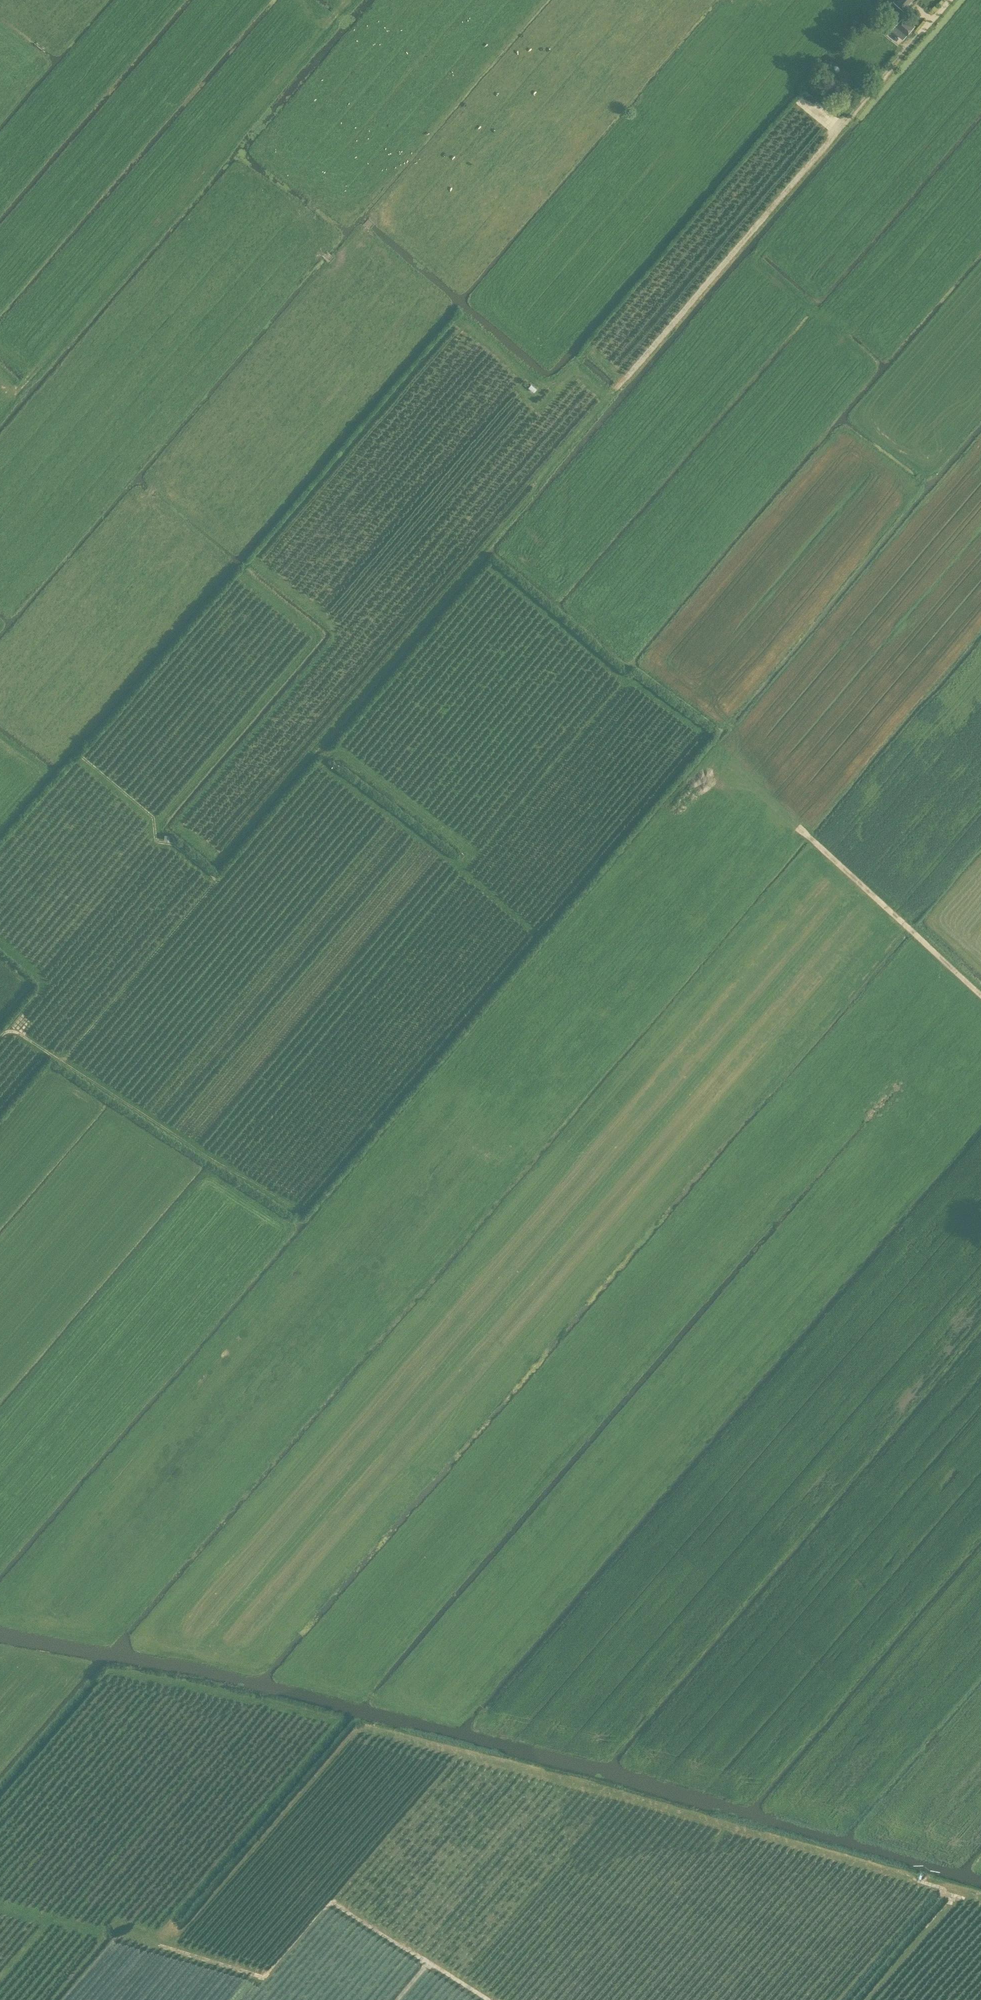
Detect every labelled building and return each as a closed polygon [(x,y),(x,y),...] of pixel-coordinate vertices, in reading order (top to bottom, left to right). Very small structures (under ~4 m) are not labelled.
[(894,0),(905,10),(914,0),(894,0)] [(895,26),(891,29),(897,34),(903,39),(906,36),(915,25),(904,15),(895,26)]
